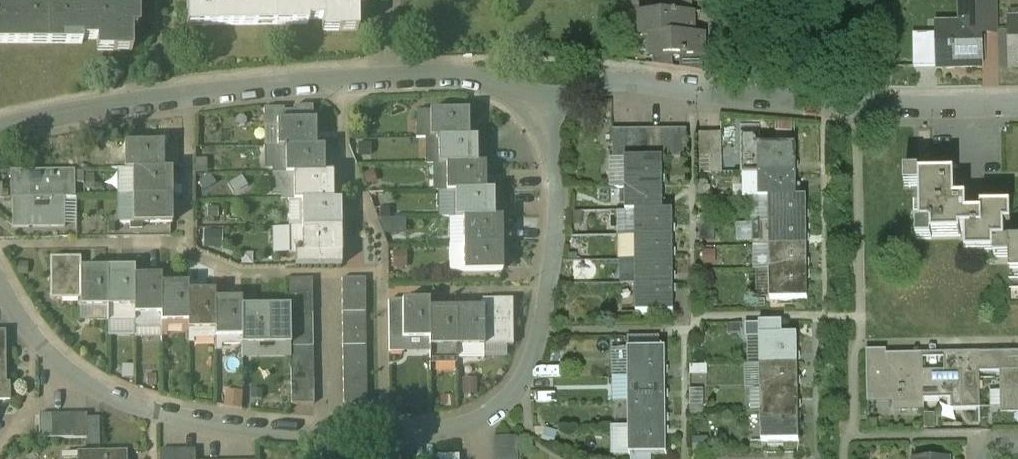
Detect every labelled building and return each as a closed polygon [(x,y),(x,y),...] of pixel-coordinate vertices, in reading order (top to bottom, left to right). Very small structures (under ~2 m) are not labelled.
[(188,27),(307,26),(307,22),(322,22),(322,32),(357,32),(357,8),(364,8),(364,0),(187,0),(188,27)] [(998,0),(974,0),(975,26),(982,26),(982,34),(999,33),(998,0)] [(693,2),(670,2),(671,14),(694,14),(693,2)] [(0,7),(0,46),(81,45),(81,40),(97,39),(97,52),(132,52),(132,28),(139,28),(139,11),(121,11),(121,6),(0,7)] [(671,14),(644,15),(644,37),(654,37),(654,36),(694,36),(694,35),(694,14),(671,14)] [(975,26),(938,27),(939,69),(983,68),(982,34),(982,26),(975,26)] [(694,35),(694,36),(654,36),(654,37),(654,59),(681,58),(704,58),(704,35),(694,35)] [(704,74),(704,58),(681,58),(681,71),(704,74)] [(283,113),(282,110),(263,110),(264,148),(271,148),(277,148),(277,122),(311,122),(313,122),(313,108),(294,108),(294,113),(283,113)] [(469,112),(429,113),(430,139),(438,139),(469,138),(469,137),(467,137),(467,124),(469,124),(469,112)] [(311,122),(277,122),(277,148),(285,148),(316,148),(315,146),(314,146),(314,133),(316,133),(315,122),(313,122),(311,122)] [(687,130),(613,130),(613,159),(687,158),(687,130)] [(761,134),(742,135),(742,175),(761,175),(761,145),(761,134)] [(711,135),(699,135),(699,159),(711,159),(711,135)] [(724,158),(723,135),(711,135),(711,159),(724,158)] [(477,151),(477,138),(469,138),(438,139),(439,166),(446,166),(477,166),(476,163),(475,163),(475,151),(477,151)] [(163,144),(125,144),(125,171),(133,171),(163,170),(163,144)] [(797,145),(761,145),(761,175),(797,174),(797,145)] [(277,148),(271,148),(272,176),(284,175),(285,175),(285,148),(277,148)] [(316,148),(285,148),(285,175),(324,175),(324,173),(322,172),(322,160),(324,160),(324,148),(316,148)] [(724,158),(711,159),(711,175),(725,175),(724,158)] [(663,159),(626,159),(626,188),(663,188),(663,159)] [(477,166),(446,166),(447,192),(455,192),(485,191),(485,190),(484,190),(484,177),(485,177),(485,166),(477,166)] [(163,170),(133,171),(133,198),(172,197),(172,170),(163,170)] [(72,172),(13,172),(13,199),(65,199),(73,198),(72,172)] [(797,174),(761,175),(761,200),(771,200),(797,200),(797,174)] [(285,175),(284,175),(283,202),(302,202),(332,202),(332,200),(331,200),(330,187),(332,187),(332,175),(324,175),(285,175)] [(1011,211),(968,212),(968,203),(955,203),(954,180),(920,180),(921,228),(932,228),(932,240),(960,239),(960,234),(965,234),(966,257),(1005,256),(1004,228),(1011,228),(1011,211)] [(663,188),(626,188),(626,213),(632,213),(637,213),(664,213),(663,188)] [(485,191),(455,192),(455,218),(463,218),(494,218),(494,216),(492,216),(492,204),(494,204),(494,191),(485,191)] [(172,224),(172,197),(133,198),(134,225),(172,224)] [(65,229),(65,199),(13,199),(13,229),(65,229)] [(797,200),(771,200),(771,224),(808,224),(808,200),(797,200)] [(340,214),(340,202),(332,202),(302,202),(303,229),(340,229),(340,226),(339,227),(339,214),(340,214)] [(664,213),(637,213),(637,237),(673,237),(673,212),(664,213)] [(501,232),(501,218),(494,218),(463,218),(464,246),(501,246),(501,244),(500,244),(500,232),(501,232)] [(771,224),(754,224),(755,248),(771,248),(808,248),(808,224),(771,224)] [(715,225),(701,225),(701,243),(716,243),(715,225)] [(340,229),(303,229),(303,256),(341,255),(341,253),(339,253),(339,241),(340,241),(340,229)] [(206,247),(220,247),(220,232),(207,231),(206,247)] [(673,237),(637,237),(637,262),(674,261),(673,237)] [(1009,245),(1011,291),(1017,291),(1017,245),(1009,245)] [(502,258),(501,246),(464,246),(464,272),(502,272),(502,270),(500,270),(500,258),(502,258)] [(808,248),(771,248),(771,272),(809,272),(808,248)] [(303,256),(296,256),(296,268),(341,267),(341,255),(303,256)] [(81,258),(50,258),(51,301),(81,300),(81,270),(81,269),(81,258)] [(674,286),(674,261),(637,262),(638,286),(674,286)] [(81,269),(81,270),(81,300),(81,308),(108,308),(107,269),(81,269)] [(134,269),(107,269),(108,308),(108,320),(135,320),(135,276),(134,269)] [(809,272),(771,272),(771,301),(809,300),(809,272)] [(161,276),(135,276),(135,320),(135,328),(162,328),(162,322),(161,284),(161,276)] [(364,279),(343,279),(343,292),(364,292),(364,279)] [(314,280),(290,280),(290,292),(314,292),(314,280)] [(188,292),(188,284),(161,284),(162,322),(188,322),(188,292)] [(674,286),(638,286),(638,314),(674,314),(674,286)] [(215,292),(188,292),(188,322),(189,330),(216,330),(215,300),(215,292)] [(314,292),(290,292),(290,304),(314,303),(314,292)] [(364,292),(343,292),(343,303),(365,303),(364,292)] [(242,300),(215,300),(216,330),(216,338),(243,337),(242,308),(242,300)] [(513,300),(484,301),(484,309),(484,347),(513,346),(513,300)] [(403,302),(389,302),(390,355),(404,354),(404,341),(403,302)] [(429,302),(418,302),(405,302),(403,302),(404,341),(430,340),(430,335),(429,309),(429,302)] [(314,303),(290,304),(291,314),(314,314),(314,303)] [(365,303),(343,303),(343,313),(365,313),(365,303)] [(289,308),(242,308),(243,337),(243,346),(290,346),(289,308)] [(446,309),(446,311),(433,311),(432,309),(429,309),(430,335),(430,340),(430,362),(457,362),(457,347),(457,309),(446,309)] [(472,309),(472,311),(459,311),(459,309),(457,309),(457,347),(484,347),(484,309),(472,309)] [(365,313),(343,313),(343,324),(365,324),(365,313)] [(314,324),(314,314),(291,314),(291,325),(314,324)] [(314,336),(314,324),(291,325),(291,336),(314,336)] [(365,335),(365,324),(343,324),(343,336),(365,335)] [(783,325),(747,325),(747,338),(760,338),(760,337),(760,336),(783,336),(783,325)] [(365,347),(365,335),(343,336),(343,347),(365,347)] [(783,336),(760,336),(760,337),(760,338),(761,366),(797,365),(797,335),(783,336)] [(314,347),(314,336),(291,336),(291,347),(314,347)] [(314,347),(291,347),(291,359),(314,358),(314,347)] [(365,347),(343,347),(344,358),(365,358),(365,347)] [(666,351),(628,351),(628,380),(666,380),(666,351)] [(923,355),(887,355),(887,351),(867,351),(868,398),(891,397),(891,390),(900,390),(901,402),(901,407),(924,406),(924,400),(923,372),(923,355)] [(12,402),(12,384),(4,385),(3,358),(8,358),(8,352),(0,352),(0,402),(12,402)] [(979,354),(979,374),(1000,374),(1000,394),(1007,394),(1007,409),(1017,409),(1017,353),(979,354)] [(979,374),(979,354),(944,354),(944,372),(923,372),(924,400),(961,400),(962,403),(980,403),(979,374)] [(315,370),(314,358),(291,359),(291,370),(315,370)] [(366,369),(365,358),(344,358),(344,370),(366,369)] [(798,390),(797,365),(761,366),(761,391),(798,390)] [(366,380),(366,369),(344,370),(344,380),(366,380)] [(315,380),(315,370),(291,370),(291,381),(315,380)] [(315,392),(315,380),(291,381),(292,392),(315,392)] [(366,391),(366,380),(344,380),(344,392),(366,391)] [(666,380),(628,380),(629,403),(666,403),(666,380)] [(798,390),(761,391),(761,414),(798,413),(798,390)] [(366,403),(366,391),(344,392),(344,404),(366,403)] [(315,392),(292,392),(292,404),(315,404),(315,392)] [(666,403),(629,403),(629,427),(666,427),(666,403)] [(798,442),(798,413),(761,414),(762,442),(798,442)] [(52,440),(52,415),(40,415),(40,440),(52,440)] [(64,415),(52,415),(52,440),(64,440),(64,415)] [(75,415),(64,415),(64,440),(76,440),(75,415)] [(89,440),(88,415),(75,415),(76,440),(89,440)] [(666,427),(629,427),(629,456),(667,456),(666,427)] [(495,436),(495,458),(518,458),(518,436),(495,436)]
